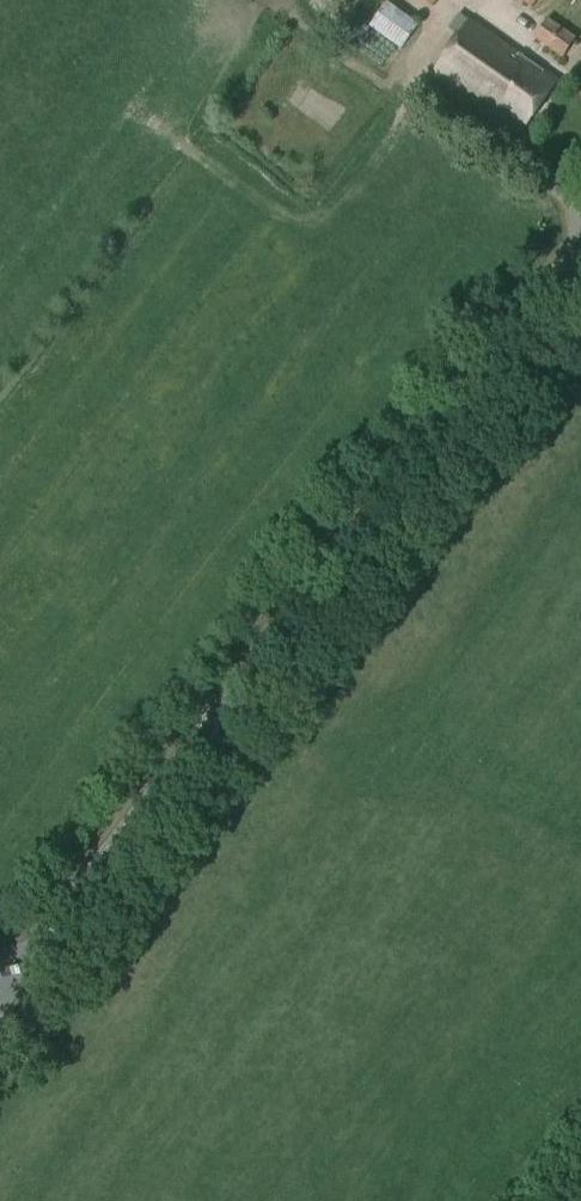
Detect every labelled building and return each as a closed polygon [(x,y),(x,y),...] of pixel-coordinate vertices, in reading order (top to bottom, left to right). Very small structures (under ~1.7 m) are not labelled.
[(439,0),(422,0),(433,8),(439,0)] [(402,50),(419,25),(387,2),(370,27),(402,50)] [(469,21),(459,14),(449,28),(458,35),(433,71),(520,132),(557,81),(470,19),(469,21)] [(563,58),(576,40),(547,19),(534,38),(563,58)]
